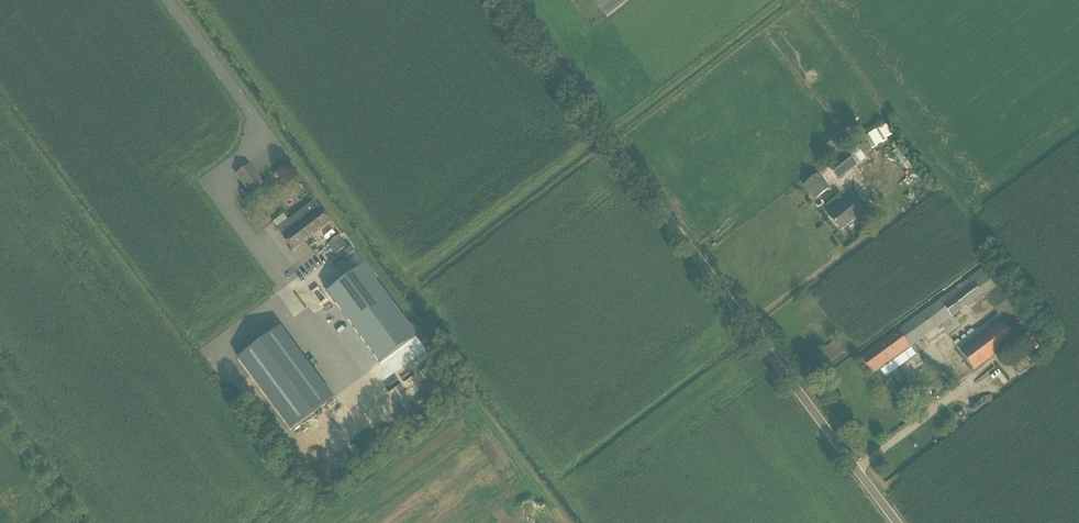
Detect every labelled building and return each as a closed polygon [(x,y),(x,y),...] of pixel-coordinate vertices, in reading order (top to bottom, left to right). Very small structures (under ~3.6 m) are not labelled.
[(607,17),(629,0),(594,0),(607,17)] [(812,70),(807,74),(810,78),(815,74),(812,70)] [(863,137),(870,150),(896,137),(889,124),(863,137)] [(823,143),(834,157),(852,143),(841,129),(823,143)] [(847,150),(829,164),(840,178),(858,164),(847,150)] [(237,175),(250,193),(262,183),(249,165),(237,175)] [(273,176),(274,176),(274,177),(274,178),(275,178),(275,179),(276,179),(276,180),(277,180),(278,180),(279,180),(279,179),(280,179),(281,178),(281,177),(282,177),(282,176),(282,175),(281,175),(281,174),(281,173),(280,173),(280,172),(279,172),(278,172),(277,172),(276,172),(275,172),(275,173),(274,173),(274,174),(274,175),(273,175),(273,176)] [(818,175),(805,186),(815,199),(828,189),(818,175)] [(853,197),(830,216),(841,230),(864,211),(853,197)] [(277,229),(294,251),(331,222),(319,206),(319,207),(314,201),(277,229)] [(328,245),(336,255),(347,247),(339,236),(328,245)] [(355,250),(350,254),(360,268),(365,264),(355,250)] [(364,265),(327,293),(380,364),(417,337),(411,329),(390,299),(386,295),(385,294),(376,281),(375,280),(364,265)] [(985,267),(898,331),(910,348),(968,305),(970,307),(984,297),(999,286),(985,267)] [(313,291),(320,305),(328,301),(321,287),(313,291)] [(966,340),(957,347),(974,370),(983,364),(1015,339),(1009,330),(1006,326),(1003,322),(998,315),(988,323),(966,340)] [(1031,320),(1026,324),(1033,333),(1038,329),(1031,320)] [(238,359),(291,430),(334,398),(281,327),(238,359)] [(861,358),(873,375),(910,348),(898,331),(861,358)] [(404,370),(416,366),(413,357),(401,360),(404,370)] [(805,363),(800,366),(801,367),(806,374),(811,370),(806,364),(805,363)]
